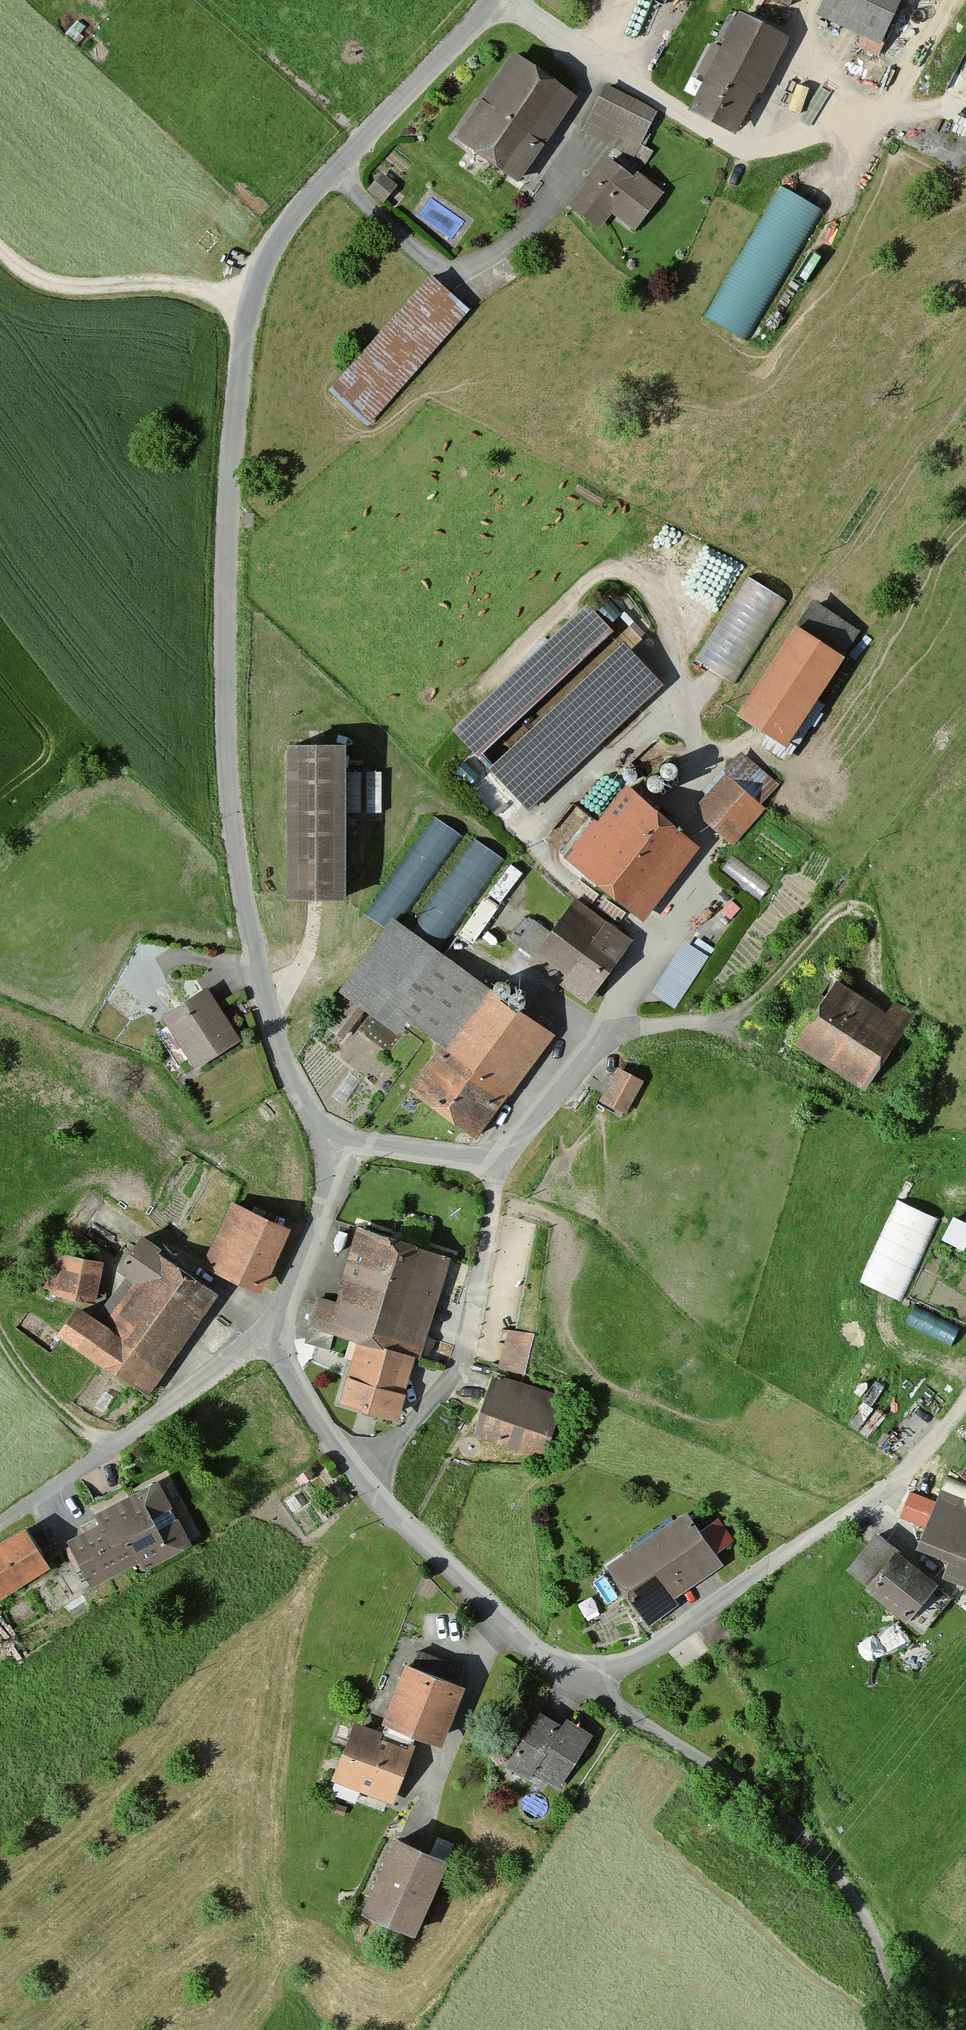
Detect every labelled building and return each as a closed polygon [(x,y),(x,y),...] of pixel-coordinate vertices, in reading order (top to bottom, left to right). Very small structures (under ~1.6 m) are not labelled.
[(815,13),(879,43),(900,0),(821,0),(815,13)] [(731,124),(776,36),(740,18),(695,105),(731,124)] [(509,176),(569,93),(519,57),(459,139),(509,176)] [(586,126),(634,151),(655,112),(607,87),(586,126)] [(614,157),(573,206),(620,245),(661,197),(614,157)] [(779,185),(703,316),(745,340),(822,210),(779,185)] [(364,423),(462,308),(425,277),(328,391),(364,423)] [(750,571),(697,655),(734,678),(786,594),(750,571)] [(587,610),(458,728),(530,807),(659,688),(587,610)] [(806,620),(743,715),(783,741),(846,646),(806,620)] [(292,897),(339,897),(339,744),(292,744),(292,897)] [(369,796),(368,803),(380,804),(382,767),(349,766),(347,795),(369,796)] [(706,820),(729,842),(760,807),(730,777),(703,806),(706,820)] [(689,835),(629,787),(570,860),(630,908),(689,835)] [(401,923),(463,829),(436,811),(374,906),(401,923)] [(624,941),(571,899),(531,951),(584,992),(624,941)] [(472,1123),(539,1030),(402,931),(357,992),(438,1052),(416,1082),(472,1123)] [(712,947),(687,931),(652,988),(677,1003),(712,947)] [(836,977),(799,1033),(869,1079),(906,1022),(836,977)] [(236,1041),(201,990),(164,1015),(198,1066),(236,1041)] [(628,1110),(645,1075),(616,1061),(599,1096),(628,1110)] [(899,1195),(863,1278),(905,1296),(941,1213),(899,1195)] [(235,1203),(209,1261),(257,1282),(283,1225),(235,1203)] [(942,1234),(965,1245),(965,1217),(953,1211),(942,1234)] [(389,1412),(440,1255),(361,1228),(330,1331),(366,1342),(347,1398),(389,1412)] [(142,1390),(213,1290),(137,1236),(66,1336),(142,1390)] [(90,1269),(47,1258),(39,1292),(82,1302),(90,1269)] [(532,1337),(502,1329),(492,1364),(523,1372),(532,1337)] [(558,1396),(499,1377),(481,1430),(540,1449),(558,1396)] [(949,1481),(939,1504),(911,1493),(901,1517),(924,1527),(919,1541),(952,1554),(944,1574),(965,1583),(965,1488),(949,1481)] [(185,1537),(158,1485),(69,1530),(96,1582),(185,1537)] [(690,1515),(613,1568),(642,1611),(719,1559),(690,1515)] [(24,1530),(0,1546),(0,1593),(46,1562),(24,1530)] [(879,1535),(849,1571),(921,1631),(951,1595),(879,1535)] [(899,1619),(858,1636),(866,1656),(907,1639),(899,1619)] [(464,1670),(418,1651),(390,1721),(416,1731),(436,1739),(464,1670)] [(539,1713),(509,1762),(554,1789),(584,1741),(539,1713)] [(390,1795),(416,1731),(390,1721),(382,1741),(355,1730),(337,1775),(390,1795)] [(442,1859),(399,1840),(368,1910),(411,1929),(442,1859)]
